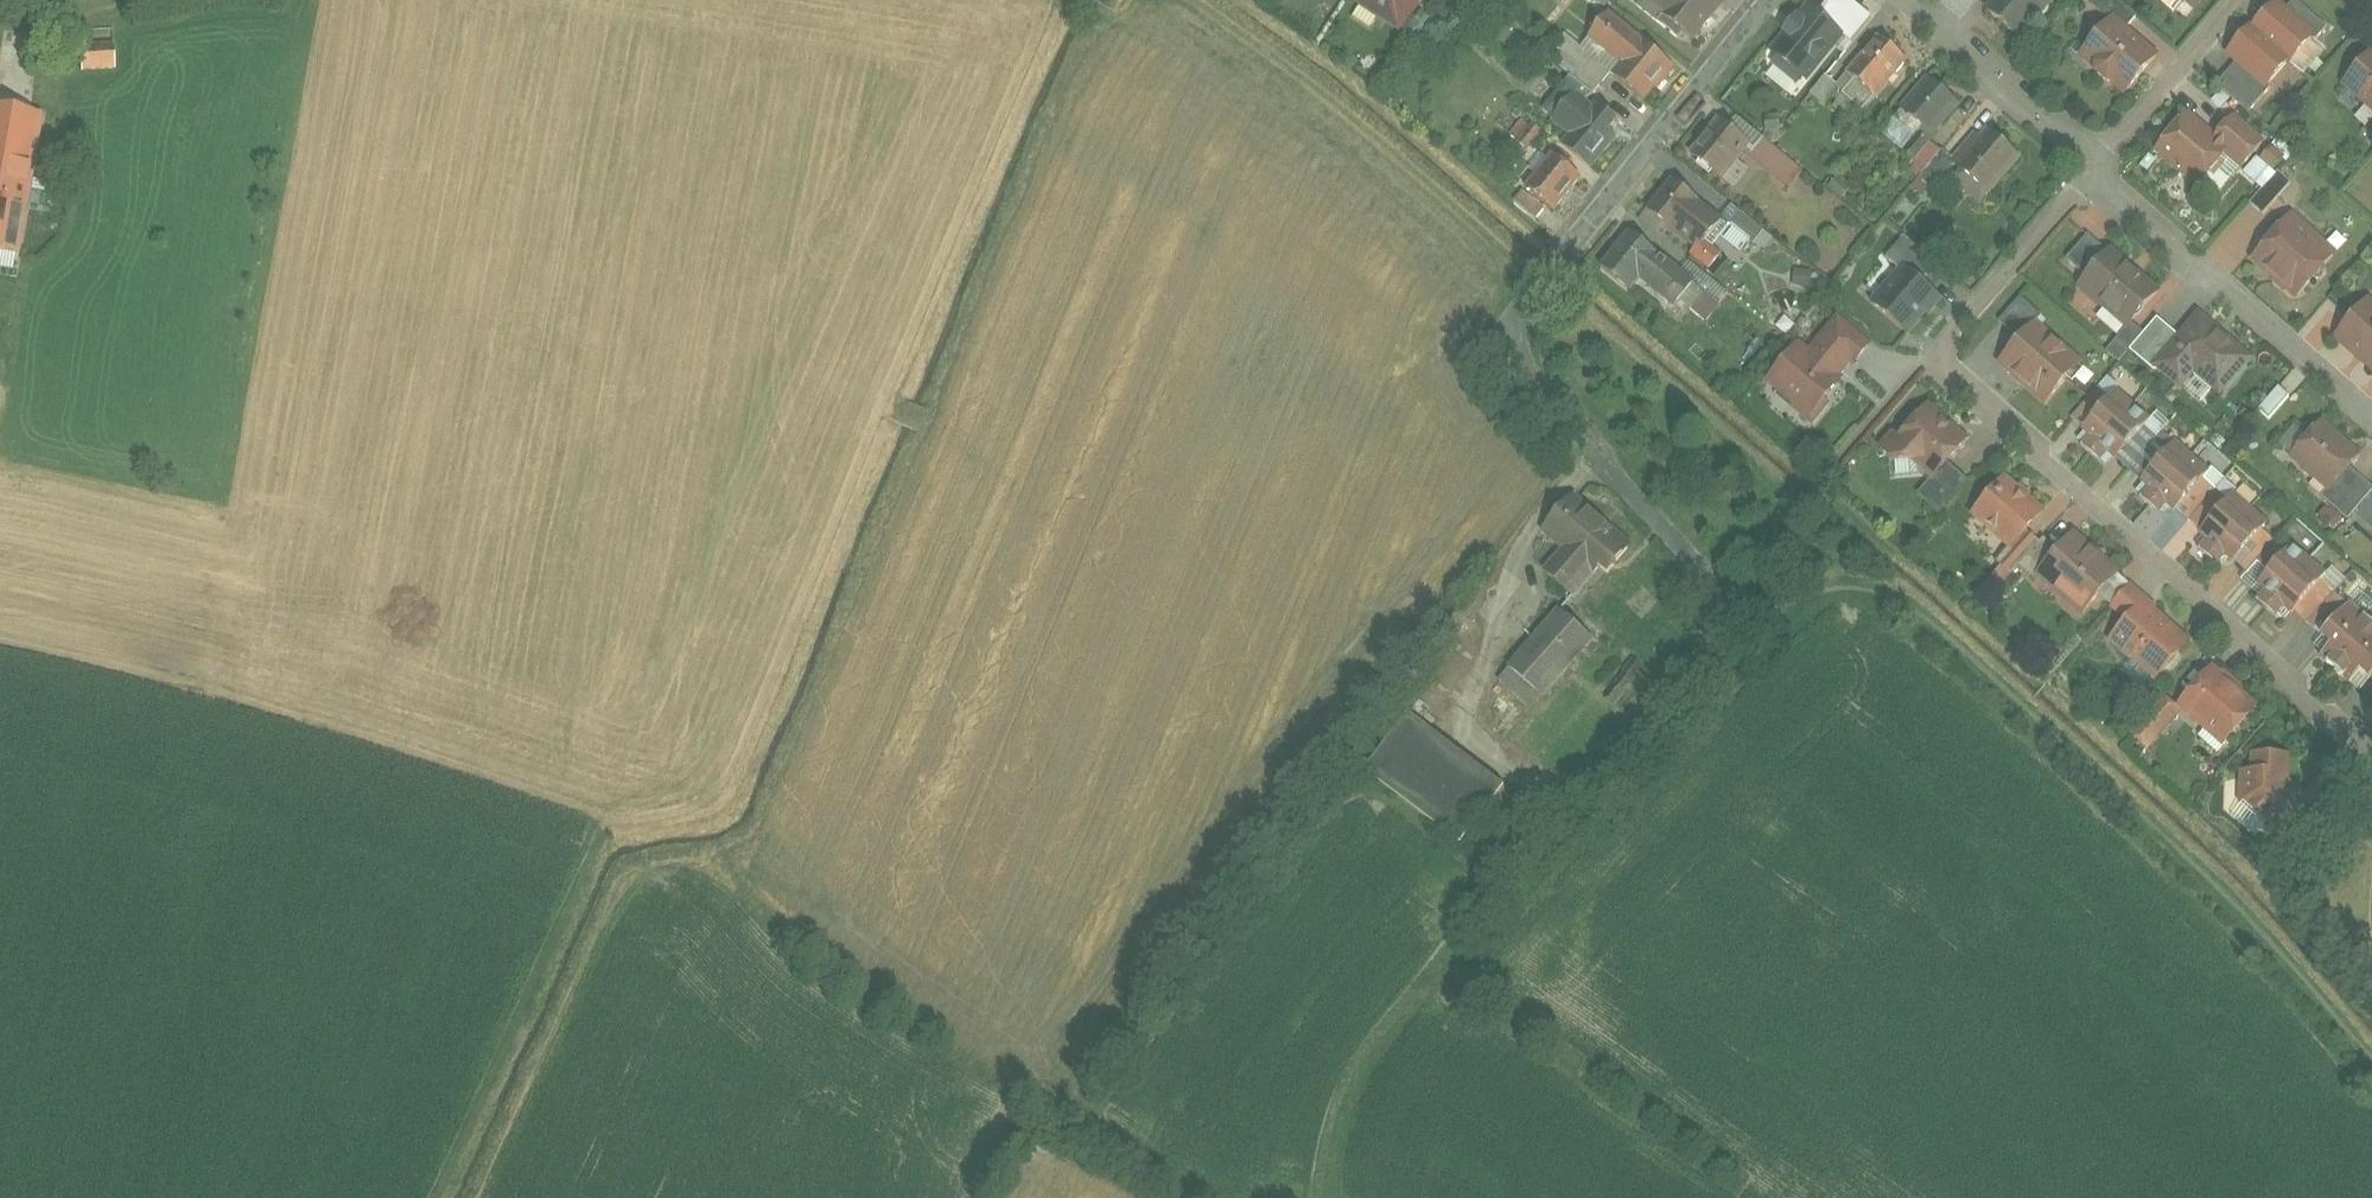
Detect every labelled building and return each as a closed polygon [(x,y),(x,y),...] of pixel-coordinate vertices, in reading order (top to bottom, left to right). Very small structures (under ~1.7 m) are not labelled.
[(1398,31),(1418,0),(1354,0),(1353,1),(1398,31)] [(1690,43),(1722,3),(1718,0),(1640,0),(1636,6),(1664,28),(1667,24),(1690,43)] [(1813,16),(1840,38),(1848,44),(1869,16),(1849,0),(1826,0),(1813,16)] [(2018,39),(2048,1),(2047,0),(1991,0),(1983,11),(2018,39)] [(2121,33),(2135,16),(2116,0),(2092,0),(2088,5),(2106,20),(2121,33)] [(2185,0),(2157,0),(2173,14),(2185,0)] [(2281,11),(2313,39),(2324,27),(2294,0),(2290,0),(2281,11)] [(2249,32),(2285,63),(2289,66),(2313,39),(2281,11),(2273,5),(2249,32)] [(1766,51),(1804,82),(1840,38),(1813,16),(1801,7),(1766,51)] [(1613,75),(1642,100),(1669,69),(1606,16),(1587,39),(1620,66),(1613,75)] [(2075,56),(2124,97),(2154,61),(2121,33),(2106,20),(2075,56)] [(2249,32),(2248,30),(2225,56),(2232,62),(2263,89),(2285,63),(2249,32)] [(1860,112),(1905,59),(1877,35),(1834,85),(1832,88),(1836,91),(1860,112)] [(2368,52),(2338,87),(2371,116),(2371,55),(2368,52)] [(2263,89),(2232,62),(2213,83),(2246,113),(2265,91),(2263,89)] [(1832,88),(1834,85),(1824,76),(1809,94),(1823,106),(1836,91),(1832,88)] [(1930,138),(1956,107),(1923,79),(1896,110),(1930,138)] [(1561,146),(1591,169),(1615,139),(1607,132),(1616,122),(1587,98),(1582,104),(1568,93),(1546,119),(1568,137),(1561,146)] [(17,260),(40,114),(0,108),(0,257),(17,260)] [(2228,114),(2206,140),(2223,154),(2221,156),(2238,170),(2261,143),(2228,114)] [(2206,140),(2178,115),(2148,150),(2192,189),(2221,156),(2223,154),(2206,140)] [(1686,154),(1720,180),(1742,152),(1747,146),(1714,120),(1686,154)] [(1959,188),(1978,204),(2016,158),(1983,130),(1979,136),(1974,132),(1951,159),(1946,166),(1948,168),(1964,181),(1959,188)] [(1747,146),(1742,152),(1787,189),(1801,172),(1756,135),(1747,146)] [(1917,179),(1939,154),(1928,144),(1906,170),(1917,179)] [(1946,166),(1951,159),(1941,151),(1939,154),(1917,179),(1929,190),(1948,168),(1946,166)] [(1524,186),(1554,210),(1579,178),(1549,155),(1524,186)] [(2277,174),(2249,204),(2262,215),(2289,185),(2277,174)] [(1698,243),(1719,218),(1670,177),(1644,208),(1693,249),(1698,243)] [(2285,217),(2249,260),(2297,301),(2334,258),(2285,217)] [(1598,267),(1627,289),(1636,278),(1670,306),(1676,299),(1688,284),(1679,277),(1625,234),(1598,267)] [(2081,278),(2104,251),(2084,234),(2062,262),(2081,278)] [(1885,257),(1898,269),(1917,286),(1935,266),(1903,237),(1885,257)] [(1715,256),(1698,243),(1693,249),(1689,254),(1706,267),(1715,256)] [(2075,286),(2121,324),(2152,287),(2106,249),(2104,251),(2081,278),(2075,286)] [(1688,284),(1676,299),(1703,321),(1726,293),(1690,264),(1679,277),(1688,284)] [(1917,286),(1898,269),(1868,304),(1906,336),(1936,302),(1917,286)] [(2371,372),(2371,371),(2371,301),(2366,296),(2331,338),(2371,372)] [(1997,323),(2018,340),(2028,329),(2040,315),(2019,297),(1997,323)] [(2192,374),(2218,397),(2249,361),(2196,316),(2178,336),(2153,366),(2156,369),(2179,389),(2192,374)] [(1835,317),(1805,353),(1793,343),(1761,381),(1810,422),(1834,394),(1829,389),(1867,344),(1835,317)] [(2153,366),(2178,336),(2156,318),(2128,351),(2153,373),(2156,369),(2153,366)] [(1996,366),(2042,406),(2075,369),(2028,329),(2018,340),(1996,366)] [(2067,419),(2079,429),(2111,392),(2100,382),(2067,419)] [(2104,452),(2115,461),(2147,423),(2111,392),(2079,429),(2087,436),(2078,446),(2096,461),(2104,452)] [(1928,479),(1930,480),(1945,464),(1966,441),(1925,404),(1895,436),(1890,432),(1875,449),(1890,463),(1910,462),(1928,479)] [(2147,423),(2115,461),(2126,471),(2158,433),(2147,423)] [(2288,459),(2327,491),(2346,468),(2357,455),(2318,423),(2288,459)] [(2158,433),(2126,471),(2136,480),(2168,444),(2169,443),(2158,433)] [(2162,505),(2171,513),(2174,509),(2204,476),(2168,444),(2136,480),(2134,482),(2144,491),(2139,496),(2156,511),(2162,505)] [(1964,480),(1945,464),(1930,480),(1928,479),(1915,494),(1936,513),(1964,480)] [(2346,468),(2327,491),(2321,499),(2348,521),(2352,515),(2371,491),(2371,490),(2346,468)] [(2204,476),(2174,509),(2188,520),(2216,488),(2204,476)] [(1967,517),(2005,551),(2023,530),(2038,513),(2000,480),(1967,517)] [(2216,488),(2188,520),(2199,530),(2227,497),(2216,488)] [(2352,515),(2371,531),(2371,491),(2352,515)] [(1627,545),(1569,497),(1537,535),(1558,552),(1541,571),(1579,603),(1627,545)] [(2222,556),(2231,563),(2232,562),(2259,530),(2262,526),(2227,497),(2199,530),(2196,534),(2205,541),(2197,551),(2215,565),(2222,556)] [(2037,542),(2023,530),(2005,551),(1995,562),(2009,574),(2017,565),(2037,542)] [(2272,541),(2259,530),(2232,562),(2246,573),(2272,541)] [(2114,574),(2118,569),(2073,531),(2057,551),(2037,575),(2082,612),(2095,597),(2114,574)] [(2041,537),(2037,542),(2017,565),(2033,579),(2037,575),(2057,551),(2041,537)] [(2284,551),(2272,541),(2246,573),(2256,582),(2284,551)] [(2281,607),(2291,615),(2293,614),(2320,582),(2326,575),(2290,543),(2284,551),(2256,582),(2255,584),(2263,591),(2254,601),(2272,616),(2281,607)] [(2127,585),(2114,574),(2095,597),(2108,608),(2127,585)] [(2331,591),(2320,582),(2293,614),(2303,622),(2331,591)] [(2138,602),(2148,610),(2153,605),(2129,584),(2127,585),(2108,608),(2122,620),(2138,602)] [(2346,604),(2331,591),(2303,622),(2301,624),(2317,638),(2345,605),(2346,604)] [(2104,642),(2153,683),(2187,643),(2148,610),(2138,602),(2122,620),(2104,642)] [(2364,678),(2366,676),(2371,670),(2371,629),(2345,605),(2317,638),(2326,645),(2315,657),(2344,683),(2355,670),(2364,678)] [(1588,644),(1553,613),(1505,668),(1540,698),(1588,644)] [(2180,712),(2219,746),(2253,707),(2208,668),(2174,707),(2180,712)] [(2180,712),(2174,707),(2162,697),(2128,735),(2147,751),(2180,712)] [(1501,788),(1404,716),(1360,774),(1457,847),(1501,788)] [(2238,772),(2238,803),(2288,846),(2342,786),(2323,769),(2301,795),(2286,782),(2286,754),(2249,754),(2249,772),(2238,772)]
